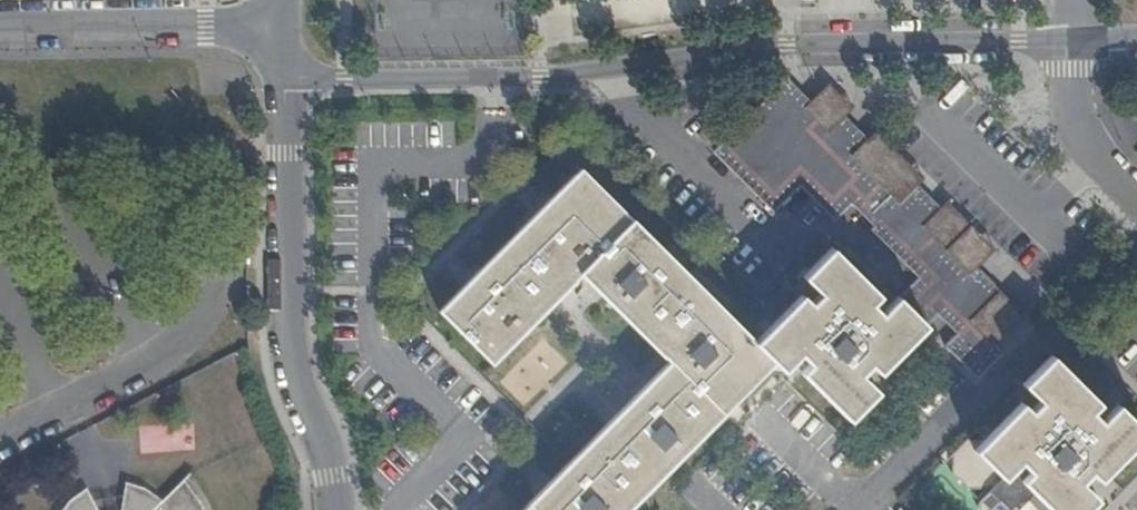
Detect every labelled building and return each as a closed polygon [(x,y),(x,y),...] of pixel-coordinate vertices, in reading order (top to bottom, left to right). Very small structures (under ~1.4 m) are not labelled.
[(785,79),(779,84),(803,108),(809,102),(785,79)] [(712,150),(714,151),(772,211),(799,186),(834,219),(851,202),(874,227),(871,230),(916,277),(908,286),(936,314),(955,333),(943,345),(975,379),(1002,352),(993,343),(1006,331),(981,307),(991,296),(969,273),(970,271),(948,247),(945,250),(922,226),(921,225),(898,203),(908,192),(886,168),(875,179),(850,155),(826,132),(803,108),(779,84),(712,150)] [(809,102),(803,108),(826,132),(843,116),(852,107),(828,84),(809,102)] [(843,116),(826,132),(850,155),(866,138),(843,116)] [(866,138),(850,155),(875,179),(886,168),(899,155),(874,130),(866,138)] [(899,155),(886,168),(908,192),(916,185),(922,178),(899,155)] [(440,311),(490,361),(580,272),(669,361),(527,504),(532,509),(623,509),(721,411),(717,406),(767,355),(630,220),(625,225),(574,175),(440,311)] [(921,225),(938,207),(916,185),(908,192),(898,203),(921,225)] [(948,247),(969,225),(945,201),(938,207),(921,225),(922,226),(945,250),(948,247)] [(970,271),(974,267),(992,248),(969,225),(948,247),(970,271)] [(877,370),(924,325),(896,298),(880,314),(870,303),(877,295),(831,249),(805,276),(819,294),(809,302),(800,295),(754,342),(767,355),(781,369),(798,354),(808,366),(801,372),(847,418),(874,391),(859,374),(869,362),(877,370)] [(991,296),(998,290),(974,267),(970,271),(969,273),(991,296)] [(896,298),(924,325),(936,314),(908,286),(896,298)] [(1006,331),(1022,314),(998,290),(991,296),(981,307),(1006,331)] [(1136,440),(1136,426),(1116,406),(1100,421),(1090,411),(1099,403),(1052,357),(1024,385),(1039,401),(1029,412),(1021,404),(975,451),(993,469),(1002,478),(1019,462),(1030,472),(1022,481),(1036,495),(1051,509),(1083,509),(1095,498),(1079,483),(1090,472),(1098,480),(1136,440)] [(993,469),(977,486),(980,505),(985,509),(997,509),(1003,503),(1028,504),(1036,495),(1022,481),(1030,472),(1019,462),(1002,478),(993,469)] [(197,505),(181,483),(159,504),(142,492),(123,486),(119,509),(199,509),(197,505)] [(86,491),(68,505),(64,509),(96,509),(86,491)]
